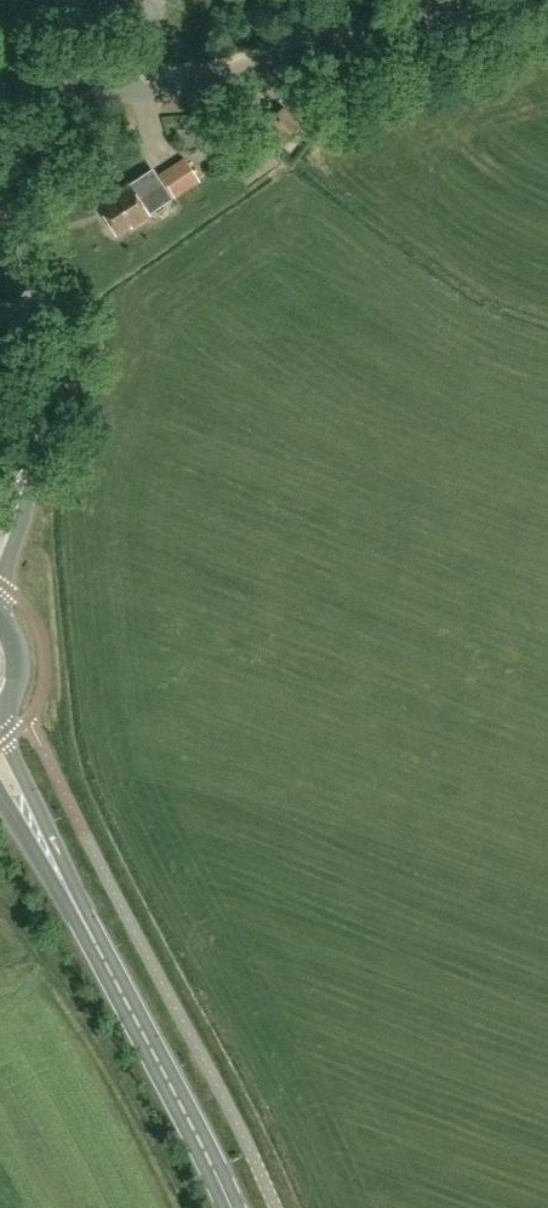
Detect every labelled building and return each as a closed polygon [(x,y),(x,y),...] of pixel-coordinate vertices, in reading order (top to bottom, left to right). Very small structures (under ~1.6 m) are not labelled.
[(283,109),(268,122),(284,140),(287,137),(291,139),(296,135),(295,131),(298,128),(283,109)] [(183,159),(158,175),(174,199),(199,181),(183,159)] [(113,198),(98,208),(115,233),(129,224),(131,226),(148,215),(148,214),(170,199),(150,170),(128,185),(127,185),(111,196),(113,198)]
